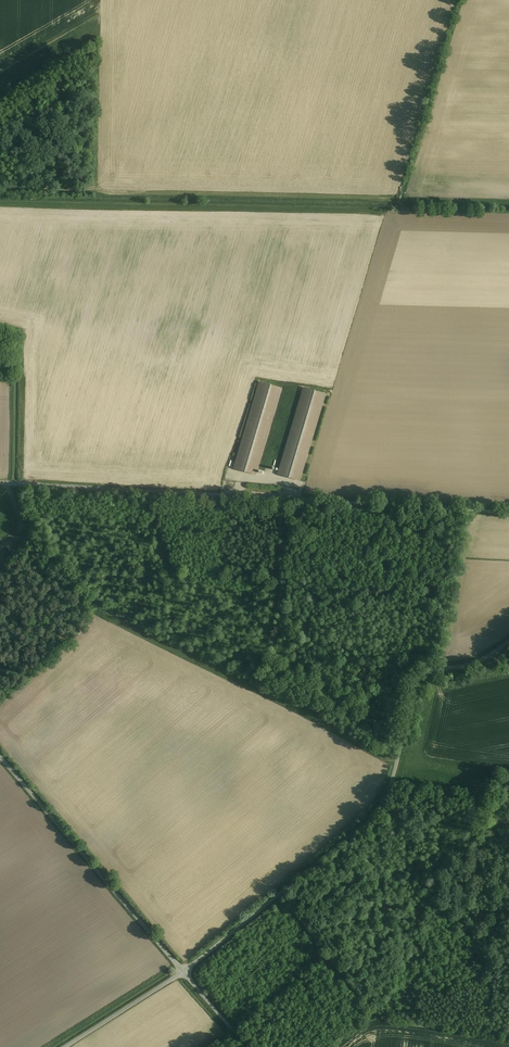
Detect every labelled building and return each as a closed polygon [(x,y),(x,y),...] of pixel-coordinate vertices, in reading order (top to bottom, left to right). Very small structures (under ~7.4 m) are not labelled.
[(281,388),(260,382),(234,469),(255,475),(281,388)] [(326,394),(304,388),(278,475),(299,481),(326,394)]
